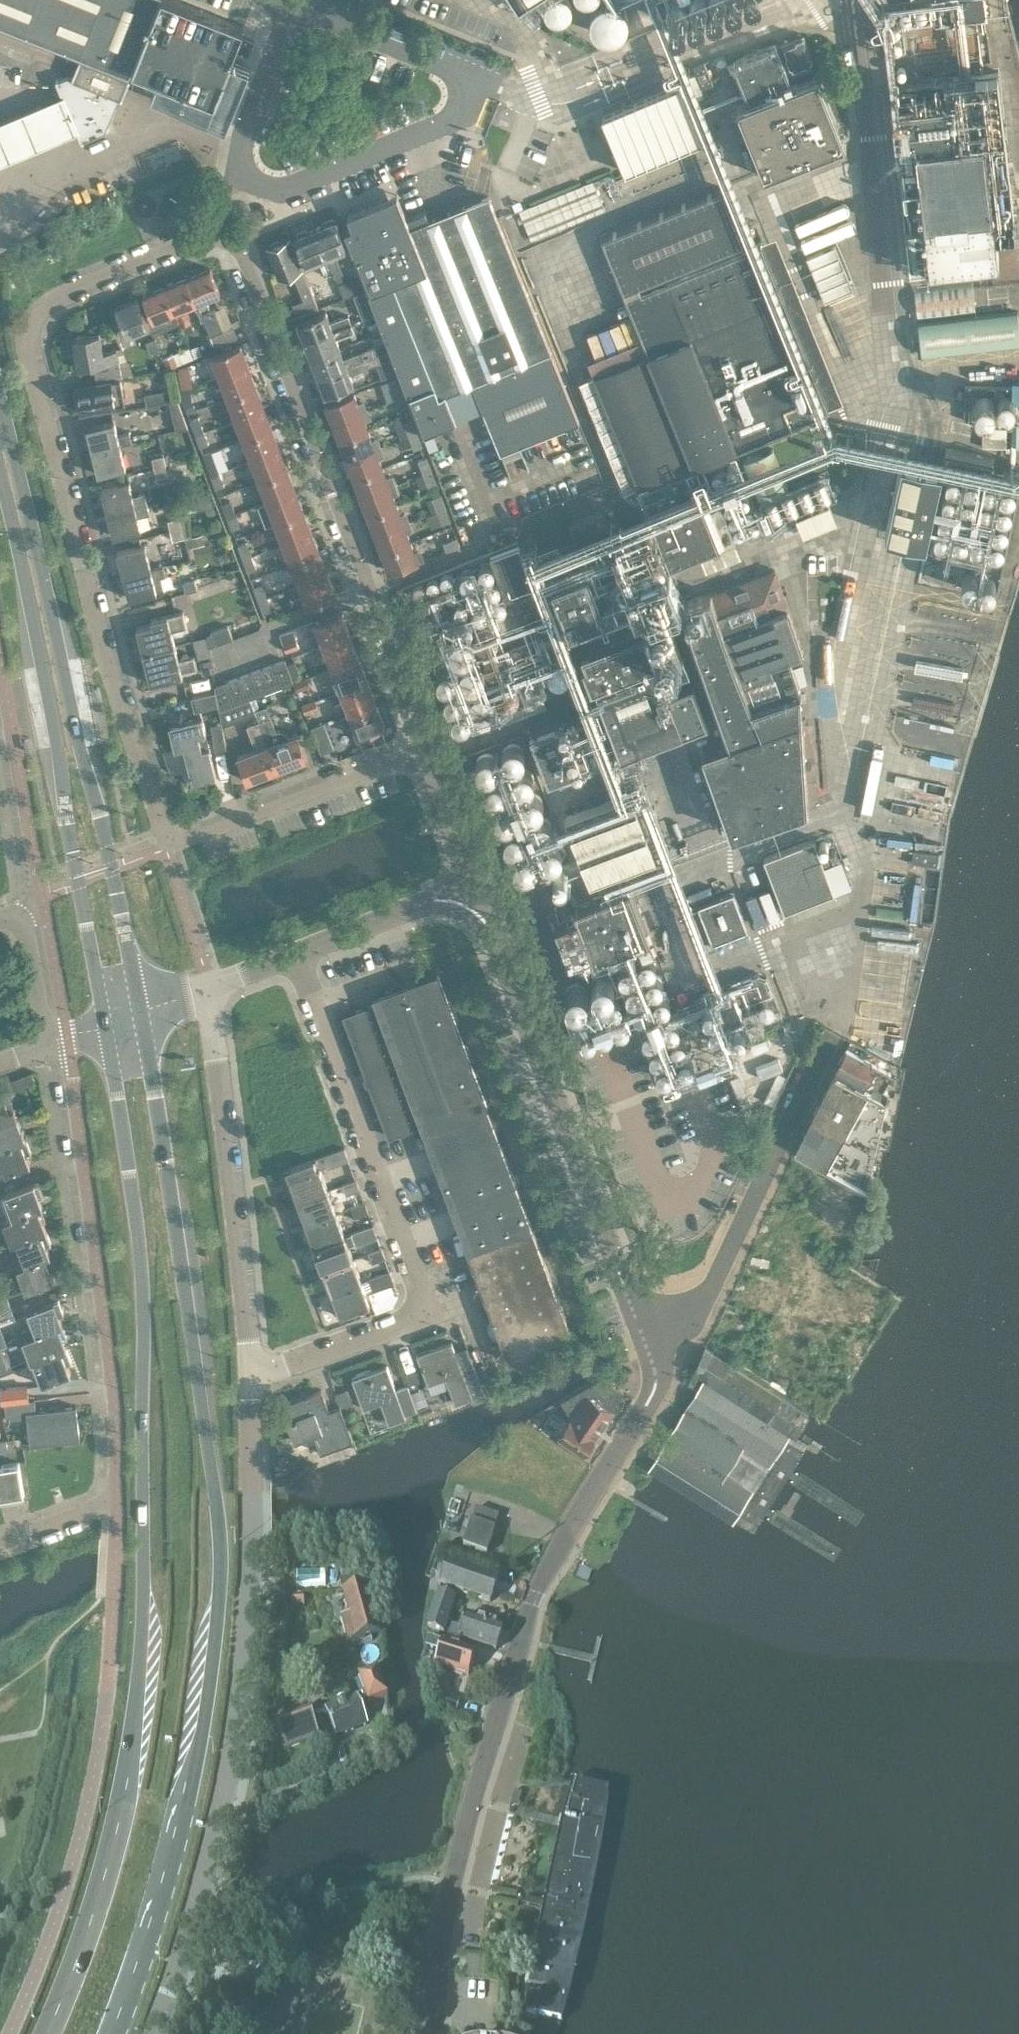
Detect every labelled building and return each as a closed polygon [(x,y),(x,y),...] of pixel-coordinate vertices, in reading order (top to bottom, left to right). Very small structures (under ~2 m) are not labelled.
[(59,79),(58,79),(58,78),(56,79),(56,81),(58,81),(82,138),(81,138),(82,141),(84,140),(84,139),(105,129),(119,97),(120,97),(124,87),(128,79),(129,80),(130,78),(128,77),(128,76),(127,76),(129,71),(130,72),(158,0),(0,0),(0,20),(22,29),(83,54),(82,58),(80,57),(79,60),(80,60),(77,68),(73,76),(72,76),(72,77),(67,75),(59,79)] [(226,125),(250,64),(231,56),(243,24),(183,0),(158,0),(132,66),(158,76),(150,96),(226,125)] [(984,0),(937,0),(940,23),(986,17),(984,0)] [(234,50),(248,56),(255,40),(240,34),(234,50)] [(782,43),(792,68),(809,61),(811,56),(803,35),(782,43)] [(736,105),(764,176),(846,143),(818,73),(797,81),(797,82),(793,84),(777,43),(732,61),(748,101),(744,102),(736,105)] [(714,57),(717,67),(727,63),(724,53),(714,57)] [(704,61),(693,65),(702,88),(713,84),(704,61)] [(888,83),(905,221),(910,266),(995,256),(992,231),(1015,228),(1013,208),(997,70),(888,83)] [(603,115),(625,170),(702,139),(680,83),(603,115)] [(0,126),(0,169),(79,135),(63,98),(0,126)] [(519,210),(531,239),(605,209),(593,180),(519,210)] [(653,523),(668,561),(669,563),(721,542),(705,502),(704,502),(699,489),(700,489),(699,488),(698,488),(689,466),(685,467),(684,466),(829,408),(761,240),(641,288),(640,285),(745,242),(723,187),(601,236),(648,353),(594,374),(648,509),(647,509),(648,510),(648,509),(654,522),(653,523)] [(359,275),(366,288),(369,293),(376,312),(422,433),(483,409),(500,453),(579,421),(488,196),(429,220),(425,210),(407,218),(397,194),(373,203),(347,213),(352,225),(345,229),(353,249),(349,251),(359,275)] [(353,293),(366,288),(359,275),(344,281),(341,273),(344,272),(336,252),(348,247),(336,219),(334,220),(332,218),(323,221),(323,224),(315,228),(326,256),(339,286),(340,286),(344,297),(353,293)] [(305,264),(326,256),(315,228),(307,231),(305,229),(296,232),(296,235),(294,236),(305,264)] [(293,271),(304,299),(293,304),(298,315),(318,307),(302,267),(290,238),(279,242),(279,240),(269,243),(270,246),(268,247),(280,276),(293,271)] [(841,244),(811,251),(823,297),(852,290),(841,244)] [(191,275),(187,277),(197,301),(215,345),(237,336),(233,325),(233,324),(223,328),(214,307),(215,306),(214,306),(210,307),(206,297),(220,291),(210,267),(195,274),(191,275)] [(168,284),(165,286),(175,310),(177,314),(186,311),(185,309),(184,306),(197,301),(187,277),(173,283),(170,284),(168,284)] [(972,281),(914,288),(918,318),(975,311),(972,281)] [(319,290),(324,302),(340,296),(336,284),(319,290)] [(165,286),(143,295),(152,318),(148,319),(153,332),(179,321),(177,314),(175,310),(165,286)] [(366,288),(353,293),(363,317),(376,312),(369,293),(366,288)] [(127,334),(150,325),(138,297),(138,298),(116,307),(116,306),(115,306),(116,310),(110,313),(115,324),(121,321),(127,335),(128,335),(127,334)] [(186,311),(177,314),(182,325),(191,321),(186,310),(186,311)] [(302,332),(305,339),(351,322),(348,314),(330,321),(325,310),(298,321),(299,324),(297,325),(300,333),(302,332)] [(1017,310),(918,322),(921,354),(1018,342),(1018,324),(1017,310)] [(86,334),(72,336),(73,343),(78,366),(87,364),(93,363),(94,369),(97,381),(98,381),(103,380),(104,380),(121,377),(117,354),(116,350),(116,348),(102,351),(99,335),(105,332),(100,322),(91,325),(88,326),(89,333),(86,334)] [(305,347),(310,358),(339,347),(335,336),(354,329),(351,322),(305,339),(307,346),(305,347)] [(146,340),(150,351),(160,347),(155,336),(146,340)] [(213,355),(221,375),(248,365),(240,344),(213,355)] [(316,368),(319,375),(377,353),(374,346),(343,357),(339,347),(310,358),(314,369),(316,368)] [(379,361),(376,362),(381,377),(395,372),(386,350),(377,354),(379,361)] [(163,357),(168,367),(177,364),(173,353),(163,357)] [(377,353),(319,375),(321,382),(319,383),(322,391),(324,390),(325,394),(353,383),(349,372),(376,362),(379,361),(377,354),(377,353)] [(221,375),(229,396),(256,386),(248,365),(221,375)] [(179,375),(181,389),(190,387),(188,374),(179,375)] [(78,400),(80,410),(124,403),(120,378),(110,380),(110,379),(76,385),(76,388),(73,390),(75,399),(78,400)] [(390,385),(394,398),(403,395),(398,382),(390,385)] [(229,396),(237,417),(264,407),(256,386),(229,396)] [(190,387),(181,389),(184,403),(193,401),(190,387)] [(147,405),(169,402),(168,400),(170,400),(169,390),(145,394),(147,405)] [(326,402),(334,421),(365,409),(362,401),(358,402),(354,392),(326,402)] [(403,395),(394,398),(400,411),(408,408),(403,395)] [(168,400),(169,402),(175,429),(187,426),(177,399),(170,400),(168,400)] [(237,417),(245,438),(272,428),(264,407),(237,417)] [(334,421),(341,439),(368,429),(364,419),(368,418),(365,409),(334,421)] [(190,420),(195,433),(203,430),(198,417),(190,420)] [(404,422),(409,435),(417,432),(412,419),(404,422)] [(92,450),(120,443),(131,440),(129,431),(117,434),(114,420),(86,427),(92,450)] [(245,438),(252,459),(280,448),(272,428),(245,438)] [(341,439),(348,458),(379,446),(376,438),(372,439),(368,429),(341,439)] [(203,430),(195,433),(200,446),(208,443),(203,430)] [(417,432),(409,435),(414,449),(422,446),(417,432)] [(120,443),(92,450),(98,474),(126,467),(120,443)] [(348,458),(355,477),(382,466),(378,456),(382,455),(379,446),(348,458)] [(942,465),(988,475),(993,457),(946,447),(942,465)] [(252,459),(260,480),(288,469),(280,448),(252,459)] [(743,460),(759,498),(788,486),(772,448),(743,460)] [(152,457),(155,467),(166,465),(163,454),(152,457)] [(418,460),(423,473),(431,469),(426,457),(418,460)] [(901,457),(885,531),(925,540),(941,466),(901,457)] [(206,461),(211,475),(219,472),(214,458),(206,461)] [(1009,477),(1011,478),(1011,477),(1018,479),(1018,466),(1012,464),(1009,477)] [(166,465),(155,467),(157,478),(168,475),(166,465)] [(355,477),(362,496),(393,484),(390,475),(386,477),(382,466),(355,477)] [(1001,578),(1018,494),(1018,482),(988,475),(941,466),(921,561),(1001,578)] [(260,480),(268,501),(296,490),(288,469),(260,480)] [(431,469),(423,473),(428,486),(436,483),(431,469)] [(219,472),(211,475),(216,488),(224,485),(219,472)] [(102,489),(107,512),(147,502),(145,491),(132,494),(129,482),(102,489)] [(362,496),(369,514),(396,504),(392,494),(396,492),(393,484),(362,496)] [(268,501),(276,521),(303,511),(296,490),(268,501)] [(209,491),(194,495),(197,510),(213,506),(209,491)] [(432,497),(437,510),(445,507),(440,494),(432,497)] [(707,504),(721,539),(735,533),(721,498),(707,504)] [(222,503),(227,516),(235,513),(230,500),(222,503)] [(147,502),(107,512),(113,536),(141,529),(138,517),(150,513),(147,502)] [(369,514),(376,533),(407,521),(404,513),(400,514),(396,504),(369,514)] [(445,507),(437,510),(442,523),(450,520),(445,507)] [(276,521),(284,542),(311,532),(303,511),(276,521)] [(235,513),(227,516),(232,529),(240,526),(235,513)] [(168,519),(170,530),(182,527),(179,517),(168,519)] [(376,533),(383,552),(410,541),(406,531),(410,529),(407,521),(376,533)] [(182,527),(170,530),(173,539),(184,536),(182,527)] [(284,542),(292,563),(319,553),(311,532),(284,542)] [(202,533),(190,536),(193,546),(205,543),(202,533)] [(443,542),(446,550),(460,545),(456,537),(443,542)] [(410,541),(383,552),(390,571),(421,559),(418,550),(414,551),(410,541)] [(238,545),(243,558),(251,555),(246,542),(238,545)] [(145,543),(117,550),(123,574),(151,567),(150,565),(145,543)] [(490,554),(506,596),(534,585),(518,543),(490,554)] [(292,563),(300,584),(327,574),(319,553),(292,563)] [(251,555),(243,558),(248,571),(256,568),(251,555)] [(151,567),(123,574),(123,576),(125,580),(129,597),(157,590),(164,589),(162,580),(161,575),(165,574),(163,564),(151,567)] [(586,566),(552,579),(569,625),(603,611),(586,566)] [(703,747),(704,751),(732,831),(807,805),(807,802),(816,802),(815,789),(806,790),(802,718),(800,687),(789,655),(803,650),(788,606),(775,569),(711,593),(710,591),(680,602),(728,738),(703,747)] [(327,574),(300,584),(308,605),(335,594),(327,574)] [(183,581),(186,591),(197,588),(194,578),(183,581)] [(253,586),(258,599),(267,596),(262,583),(253,586)] [(267,596),(258,599),(263,613),(272,609),(267,596)] [(314,621),(323,643),(350,633),(341,610),(314,621)] [(136,627),(143,652),(175,644),(172,630),(187,626),(183,611),(151,619),(151,620),(152,620),(152,622),(136,627)] [(211,632),(206,633),(208,646),(232,637),(227,623),(210,629),(211,632)] [(644,623),(581,647),(585,658),(582,659),(591,682),(594,681),(603,704),(602,704),(620,751),(683,727),(690,724),(709,717),(694,675),(675,682),(668,685),(657,657),(660,656),(651,633),(648,634),(644,623)] [(283,632),(279,634),(283,642),(284,641),(287,640),(295,637),(293,632),(292,629),(287,631),(283,632)] [(208,646),(206,633),(193,638),(197,657),(209,654),(208,646)] [(323,643),(331,666),(359,656),(350,633),(323,643)] [(284,641),(283,642),(286,650),(298,646),(295,637),(287,640),(284,641)] [(175,644),(143,652),(150,682),(183,674),(182,670),(197,667),(194,654),(179,658),(175,644)] [(331,666),(340,689),(367,679),(359,656),(331,666)] [(285,658),(273,663),(281,685),(293,681),(292,676),(286,663),(285,658)] [(211,659),(202,661),(204,674),(213,672),(211,659)] [(295,660),(286,663),(292,676),(300,673),(295,660)] [(273,663),(261,667),(270,690),(281,685),(273,663)] [(261,667),(250,672),(258,694),(270,690),(261,667)] [(250,672),(238,676),(247,698),(250,697),(258,694),(250,672)] [(293,680),(297,690),(310,685),(307,675),(293,680)] [(238,676),(227,680),(235,703),(247,698),(238,676)] [(344,698),(349,712),(376,702),(367,679),(340,689),(329,694),(332,703),(344,698)] [(215,685),(219,709),(235,703),(227,680),(215,685)] [(191,697),(194,711),(217,705),(215,691),(191,697)] [(235,703),(219,709),(222,725),(256,712),(250,697),(247,698),(235,703)] [(301,703),(305,713),(319,708),(315,698),(301,703)] [(376,702),(349,712),(340,716),(343,722),(347,724),(353,723),(362,746),(385,738),(380,726),(385,725),(376,702)] [(530,732),(468,756),(517,883),(559,866),(565,882),(580,876),(574,861),(580,858),(548,778),(620,751),(602,704),(530,732)] [(194,717),(169,723),(172,738),(175,747),(183,745),(201,741),(208,739),(207,737),(206,732),(202,715),(200,716),(194,717)] [(270,717),(259,721),(265,739),(277,768),(307,757),(300,738),(298,732),(287,736),(286,734),(286,732),(283,730),(279,729),(275,730),(270,717)] [(256,748),(237,755),(246,780),(277,768),(259,721),(247,726),(256,748)] [(311,727),(320,752),(334,747),(324,722),(311,727)] [(211,725),(213,738),(223,735),(220,723),(211,725)] [(223,735),(213,738),(215,750),(226,748),(223,735)] [(201,741),(183,745),(189,768),(192,780),(193,780),(217,774),(209,745),(208,739),(201,741)] [(566,814),(591,881),(656,856),(631,790),(566,814)] [(763,857),(783,911),(833,892),(813,838),(763,857)] [(913,850),(912,862),(937,865),(938,853),(913,850)] [(693,893),(694,882),(700,883),(701,868),(679,867),(678,892),(693,893)] [(556,921),(570,959),(591,951),(594,958),(651,936),(631,884),(574,906),(577,913),(556,921)] [(698,904),(712,942),(748,929),(733,891),(698,904)] [(420,1124),(422,1128),(486,1104),(437,971),(372,995),(375,1003),(344,1014),(389,1136),(420,1124)] [(766,976),(758,972),(729,983),(738,1006),(772,992),(766,976)] [(845,1048),(833,1071),(885,1100),(887,1091),(882,1088),(891,1073),(845,1048)] [(23,1074),(8,1080),(11,1089),(34,1080),(31,1071),(23,1074)] [(885,1100),(833,1071),(794,1147),(868,1185),(885,1100)] [(16,1115),(8,1092),(0,1095),(0,1121),(16,1115)] [(486,1104),(422,1128),(466,1247),(531,1223),(486,1104)] [(0,1147),(25,1138),(16,1115),(0,1121),(0,1147)] [(0,1147),(0,1160),(1,1162),(0,1162),(0,1173),(29,1162),(26,1152),(30,1151),(25,1138),(0,1147)] [(292,1201),(293,1202),(328,1189),(320,1168),(326,1165),(327,1168),(349,1160),(344,1147),(283,1170),(286,1178),(284,1179),(285,1180),(287,1180),(294,1200),(292,1201)] [(343,1183),(346,1194),(360,1189),(356,1178),(343,1183)] [(2,1195),(0,1196),(8,1217),(37,1207),(42,1205),(40,1201),(38,1196),(43,1194),(38,1181),(33,1183),(33,1182),(6,1192),(5,1192),(4,1192),(4,1194),(2,1195)] [(301,1224),(301,1225),(336,1212),(328,1189),(293,1202),(293,1203),(295,1202),(303,1223),(301,1224)] [(351,1206),(355,1217),(368,1212),(364,1201),(351,1206)] [(8,1217),(3,1219),(11,1242),(16,1240),(41,1231),(45,1230),(37,1207),(8,1217)] [(309,1247),(310,1248),(345,1235),(336,1212),(301,1225),(303,1225),(311,1246),(309,1247)] [(573,1337),(531,1223),(466,1247),(509,1361),(517,1358),(521,1369),(543,1361),(539,1350),(573,1337)] [(318,1270),(353,1258),(348,1244),(355,1242),(356,1245),(378,1237),(373,1224),(345,1235),(310,1248),(312,1248),(320,1269),(318,1270)] [(41,1231),(16,1240),(24,1263),(45,1255),(49,1254),(41,1231)] [(368,1252),(372,1262),(385,1257),(381,1247),(368,1252)] [(24,1263),(16,1266),(25,1289),(53,1278),(45,1255),(24,1263)] [(327,1293),(362,1280),(353,1258),(318,1270),(319,1271),(320,1271),(328,1292),(327,1293)] [(362,1280),(327,1293),(327,1294),(329,1293),(337,1314),(335,1315),(335,1316),(370,1303),(366,1293),(394,1282),(390,1270),(368,1278),(362,1280)] [(11,1306),(6,1294),(0,1297),(0,1310),(11,1306)] [(33,1324),(22,1328),(25,1337),(61,1323),(58,1314),(63,1312),(58,1299),(53,1300),(28,1310),(33,1324)] [(0,1310),(0,1325),(16,1319),(11,1306),(0,1310)] [(25,1337),(23,1337),(28,1352),(31,1351),(34,1359),(61,1349),(66,1347),(62,1338),(66,1336),(61,1323),(25,1337)] [(471,1356),(459,1360),(452,1341),(417,1354),(428,1383),(445,1377),(455,1403),(471,1397),(473,1403),(487,1398),(471,1356)] [(704,1346),(694,1370),(794,1434),(808,1412),(704,1346)] [(61,1349),(34,1359),(39,1372),(37,1373),(41,1382),(70,1372),(61,1349)] [(14,1368),(11,1359),(0,1363),(0,1373),(14,1368)] [(352,1378),(363,1407),(381,1401),(389,1422),(405,1416),(405,1414),(417,1409),(408,1384),(396,1388),(387,1365),(352,1378)] [(415,1370),(404,1375),(408,1384),(419,1380),(415,1370)] [(567,1397),(577,1413),(574,1418),(572,1417),(558,1436),(583,1453),(586,1449),(590,1449),(595,1442),(593,1438),(613,1410),(610,1408),(623,1390),(601,1375),(561,1399),(561,1400),(567,1397)] [(668,1434),(669,1435),(726,1471),(741,1447),(718,1432),(722,1425),(773,1457),(788,1433),(703,1380),(668,1434)] [(0,1388),(0,1396),(1,1402),(4,1402),(28,1398),(29,1398),(27,1385),(0,1388)] [(419,1404),(431,1400),(425,1385),(414,1388),(419,1404)] [(295,1440),(314,1433),(321,1452),(353,1440),(340,1405),(329,1409),(322,1389),(287,1402),(293,1417),(287,1420),(295,1440)] [(345,1389),(336,1393),(340,1405),(341,1407),(351,1403),(345,1389)] [(4,1402),(5,1418),(26,1416),(29,1446),(78,1439),(75,1405),(55,1407),(55,1405),(48,1406),(48,1408),(35,1409),(33,1398),(4,1402)] [(753,1488),(669,1435),(648,1468),(732,1522),(753,1488)] [(0,1465),(0,1498),(24,1494),(18,1462),(0,1465)] [(476,1509),(472,1522),(471,1522),(468,1531),(463,1546),(487,1554),(492,1539),(495,1529),(494,1529),(499,1516),(476,1509)] [(440,1585),(491,1602),(496,1586),(498,1579),(448,1562),(446,1569),(440,1585)] [(364,1573),(339,1579),(349,1615),(341,1617),(348,1642),(380,1633),(364,1573)] [(427,1627),(444,1632),(456,1598),(438,1592),(427,1627)] [(303,1595),(291,1595),(291,1610),(304,1610),(303,1595)] [(468,1615),(463,1630),(453,1627),(449,1638),(460,1642),(461,1639),(496,1650),(504,1627),(468,1615)] [(426,1648),(440,1652),(436,1666),(469,1676),(476,1653),(429,1638),(426,1648)] [(365,1693),(357,1696),(325,1708),(336,1737),(368,1724),(362,1707),(388,1697),(378,1671),(359,1678),(365,1693)] [(444,1694),(441,1706),(457,1711),(461,1700),(444,1694)] [(274,1723),(283,1750),(319,1737),(309,1710),(274,1723)] [(546,1895),(544,1905),(588,1913),(616,1789),(608,1782),(582,1776),(572,1780),(563,1822),(546,1895)] [(566,2019),(588,1913),(544,1905),(533,1964),(522,2010),(524,2016),(532,2021),(550,2024),(560,2022),(566,2019)]
